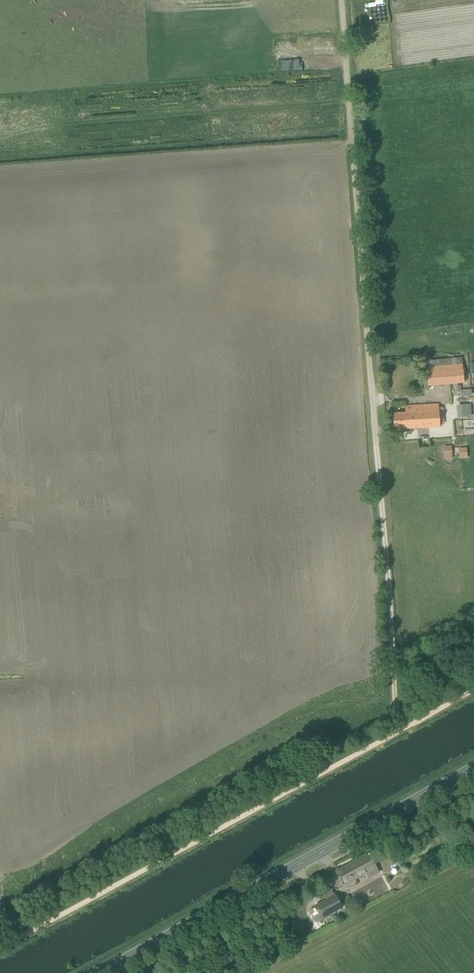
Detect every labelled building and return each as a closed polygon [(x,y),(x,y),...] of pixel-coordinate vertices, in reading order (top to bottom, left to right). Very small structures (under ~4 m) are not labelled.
[(462,364),(426,368),(428,386),(464,382),(462,364)] [(458,417),(472,417),(472,404),(458,404),(458,417)] [(438,427),(438,424),(444,423),(443,407),(437,407),(437,405),(405,406),(405,413),(393,414),(394,430),(438,427)] [(463,420),(464,429),(473,428),(473,427),(473,419),(463,420)] [(445,458),(453,458),(452,446),(444,446),(445,458)] [(345,884),(377,867),(369,853),(338,870),(345,884)] [(341,907),(334,894),(325,899),(325,900),(315,906),(322,921),(333,915),(332,912),(341,907)]
